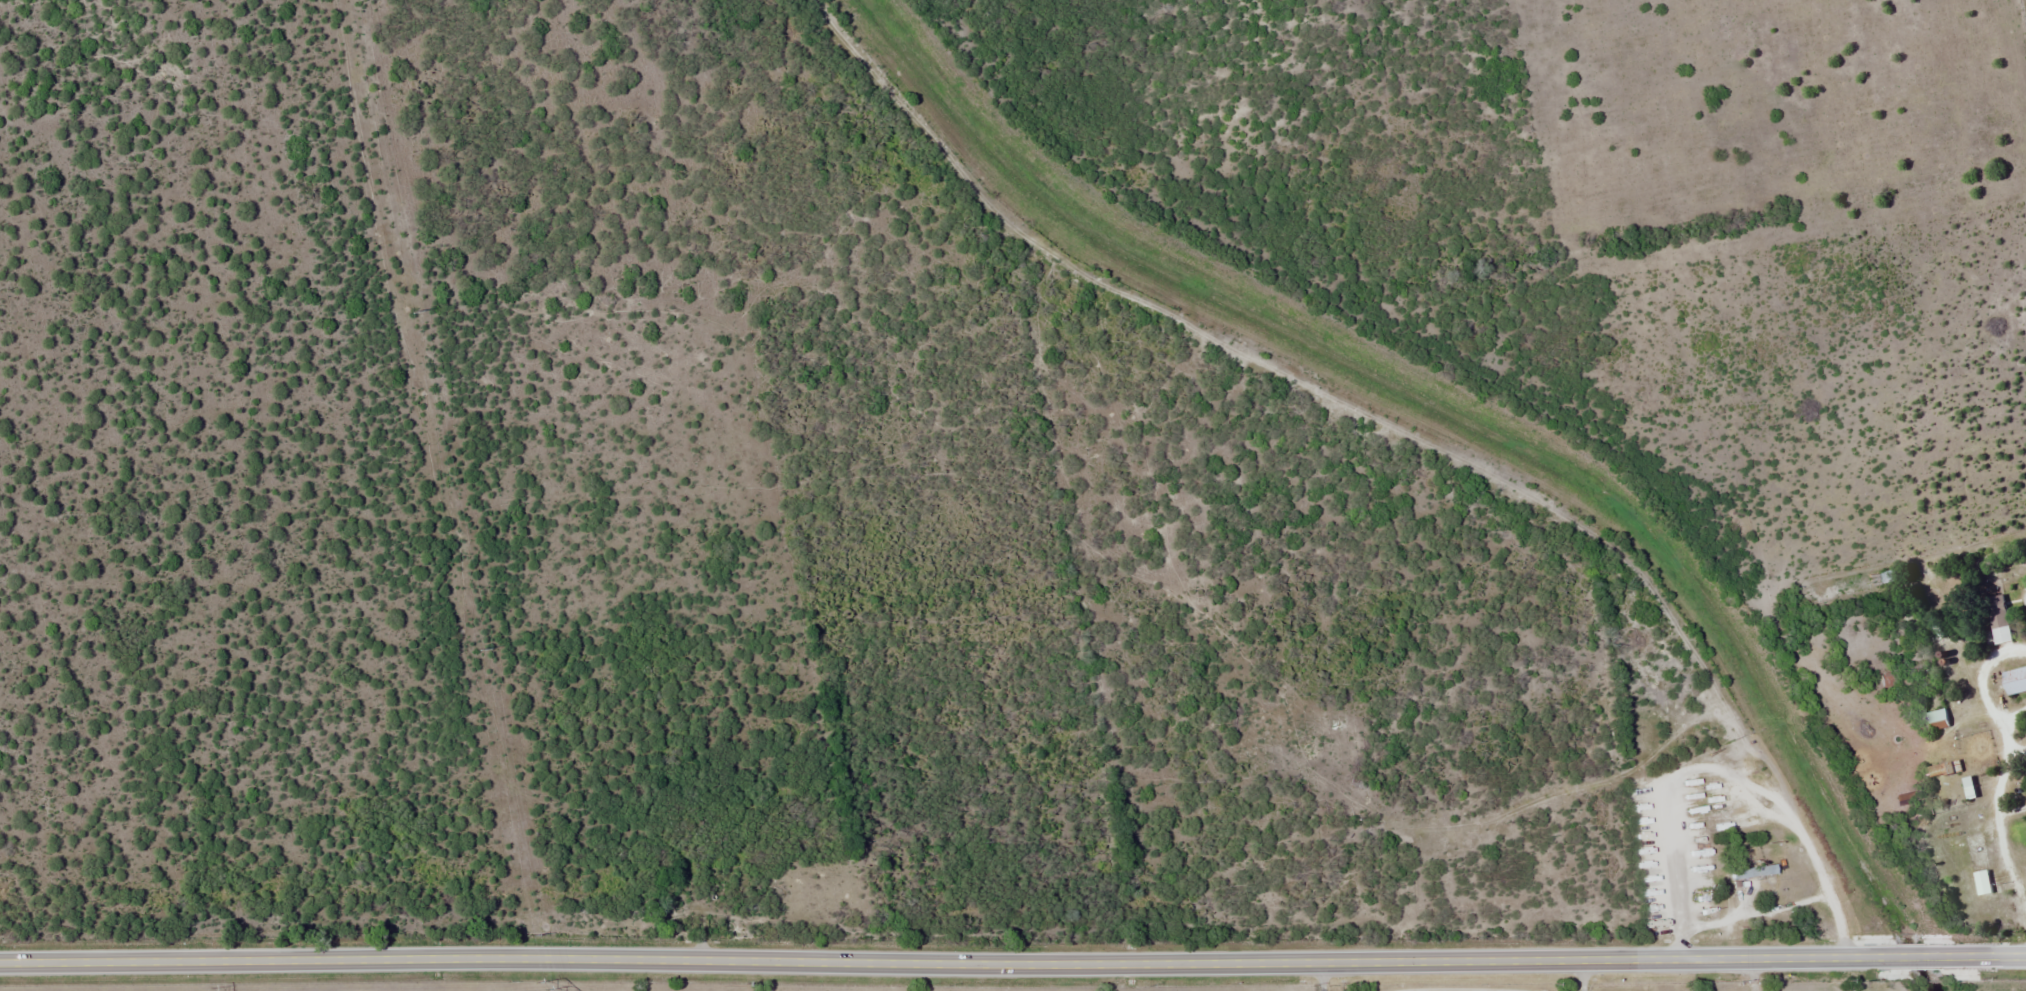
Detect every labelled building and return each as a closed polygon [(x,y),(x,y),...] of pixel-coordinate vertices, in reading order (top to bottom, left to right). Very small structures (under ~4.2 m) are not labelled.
[(1997,644),(2016,640),(2005,594),(1987,598),(1997,644)] [(2009,669),(2009,692),(2025,692),(2025,669),(2009,669)] [(1926,713),(1931,731),(1951,725),(1946,708),(1926,713)] [(1979,797),(1975,776),(1965,778),(1968,799),(1979,797)] [(1755,876),(1754,867),(1732,870),(1733,879),(1755,876)]
